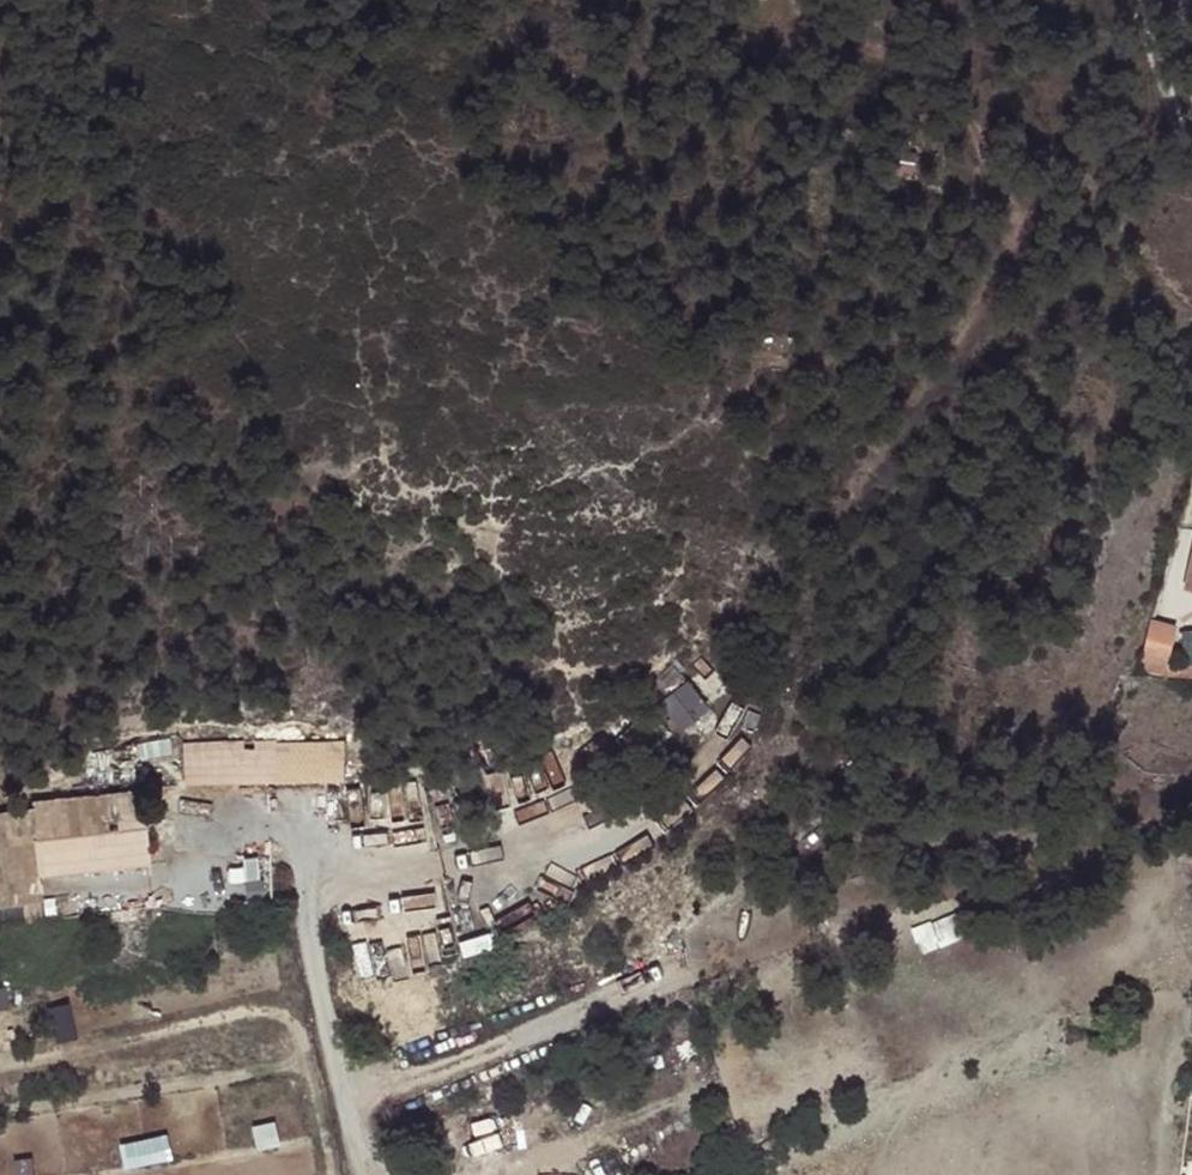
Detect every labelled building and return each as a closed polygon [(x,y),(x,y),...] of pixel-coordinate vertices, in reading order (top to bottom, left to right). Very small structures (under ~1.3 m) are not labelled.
[(1166,654),(1175,624),(1154,617),(1147,648),(1166,654)] [(665,700),(687,728),(717,706),(695,677),(665,700)] [(348,744),(184,744),(184,786),(348,785),(348,744)] [(144,792),(31,804),(29,815),(38,880),(152,868),(144,792)] [(29,815),(0,819),(0,913),(19,910),(22,927),(44,924),(38,880),(29,815)] [(131,1166),(178,1155),(172,1130),(125,1141),(131,1166)]
